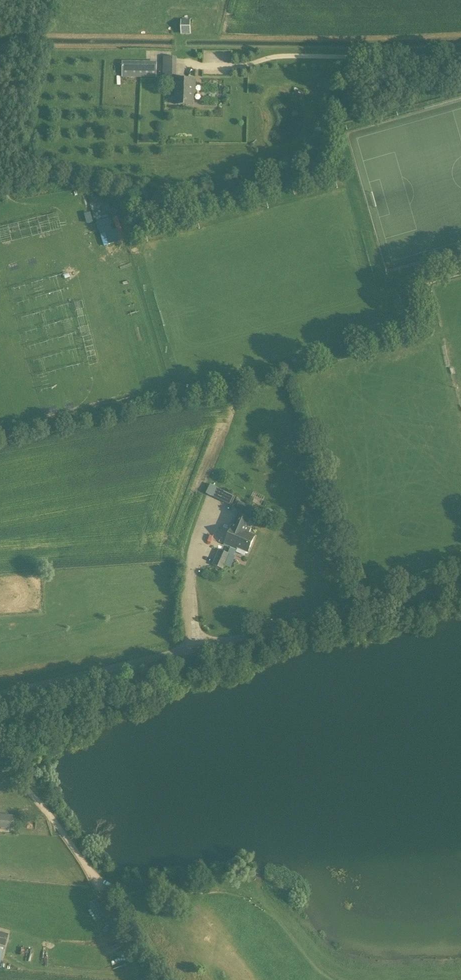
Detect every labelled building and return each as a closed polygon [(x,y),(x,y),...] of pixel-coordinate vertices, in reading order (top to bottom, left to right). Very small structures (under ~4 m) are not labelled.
[(181,24),(181,35),(190,35),(190,24),(181,24)] [(176,76),(177,57),(164,57),(163,76),(176,76)] [(146,62),(122,61),(122,77),(141,78),(156,78),(157,62),(146,62)] [(175,79),(174,93),(176,93),(175,106),(194,106),(194,93),(195,93),(195,79),(175,79)] [(431,267),(425,268),(428,277),(433,276),(431,267)] [(227,489),(222,499),(227,501),(224,507),(231,510),(238,494),(227,489)] [(239,501),(236,509),(250,515),(253,507),(239,501)] [(255,536),(249,533),(251,529),(246,526),(249,519),(238,514),(233,525),(232,525),(224,544),(236,549),(236,548),(248,552),(255,536)] [(219,549),(212,565),(222,569),(229,554),(219,549)] [(11,829),(12,816),(0,814),(0,828),(11,829)] [(0,932),(0,945),(5,947),(8,934),(0,932)]
